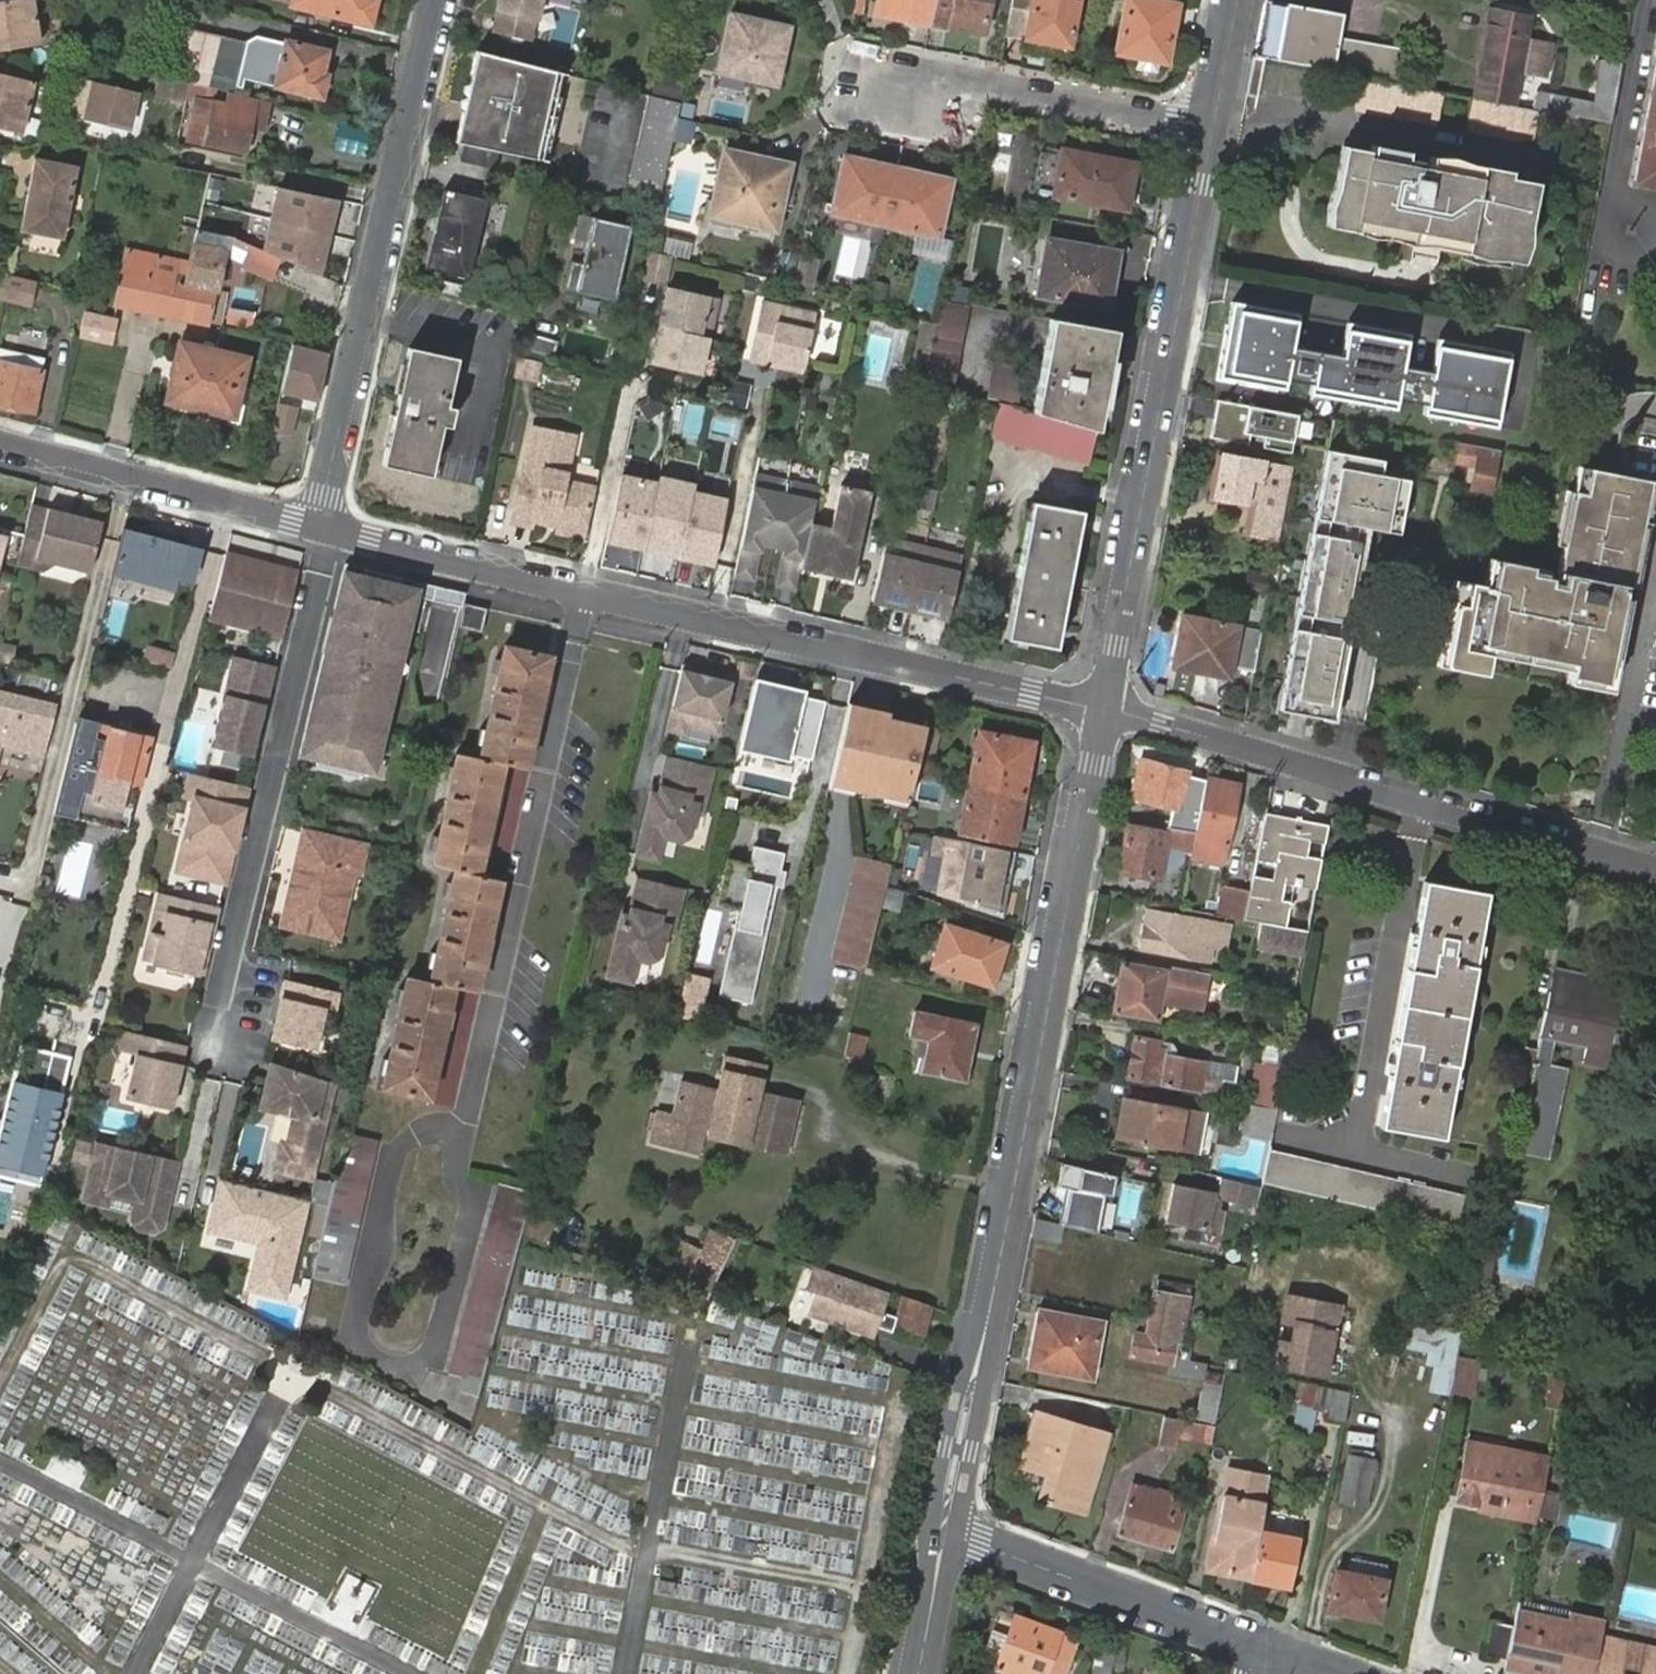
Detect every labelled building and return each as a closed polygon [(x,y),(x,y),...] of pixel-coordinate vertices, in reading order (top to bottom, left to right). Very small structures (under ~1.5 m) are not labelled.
[(40,42),(33,0),(0,0),(0,49),(40,42)] [(291,5),(369,24),(375,0),(292,0),(291,5)] [(540,0),(499,0),(496,12),(492,30),(531,39),(535,21),(540,0)] [(875,12),(909,18),(908,23),(928,27),(933,0),(877,0),(875,12)] [(928,27),(946,30),(947,25),(982,32),(988,0),(933,0),(928,27)] [(1004,36),(1025,40),(1023,49),(1046,53),(1067,56),(1069,48),(1077,0),(1010,0),(1004,36)] [(1150,0),(1127,0),(1117,52),(1139,56),(1137,70),(1158,74),(1161,61),(1165,61),(1176,5),(1150,0)] [(1265,0),(1254,56),(1276,60),(1396,81),(1402,49),(1338,37),(1342,15),(1287,4),(1265,0)] [(1513,102),(1519,70),(1542,74),(1547,44),(1525,39),(1529,17),(1490,10),(1487,25),(1477,79),(1474,94),(1513,102)] [(788,28),(729,14),(718,64),(716,64),(711,85),(771,89),(772,84),(775,84),(788,28)] [(211,73),(221,34),(191,28),(182,67),(211,73)] [(207,85),(233,92),(235,86),(241,86),(243,78),(271,85),(319,96),(323,75),(318,73),(323,51),(282,41),(254,35),(245,40),(221,34),(211,73),(207,85)] [(539,141),(555,71),(476,50),(460,122),(455,142),(532,159),(535,160),(539,141)] [(1609,123),(1620,63),(1599,59),(1592,101),(1536,90),(1533,108),(1539,109),(1609,123)] [(1643,128),(1640,140),(1633,180),(1655,185),(1655,59),(1643,128)] [(547,162),(565,74),(555,71),(539,141),(535,160),(547,162)] [(0,72),(0,128),(22,133),(34,80),(0,72)] [(127,129),(136,90),(94,81),(85,119),(127,129)] [(677,118),(680,103),(648,95),(625,203),(657,211),(677,118)] [(1533,139),(1539,109),(1533,108),(1471,97),(1470,100),(1464,131),(1514,140),(1533,139)] [(197,100),(189,140),(244,152),(254,112),(197,100)] [(1513,255),(1531,181),(1347,147),(1333,221),(1429,239),(1513,255)] [(1134,163),(1062,149),(1061,155),(1053,196),(1126,209),(1134,163)] [(788,165),(724,150),(721,165),(714,164),(706,200),(714,201),(710,221),(758,232),(759,226),(774,229),(786,176),(788,165)] [(1033,192),(1053,196),(1061,155),(1041,151),(1033,192)] [(884,224),(897,168),(843,156),(831,213),(884,224)] [(23,216),(21,230),(32,232),(62,238),(77,167),(35,159),(23,216)] [(543,183),(547,162),(535,160),(532,159),(543,183)] [(950,180),(897,168),(884,224),(938,236),(950,180)] [(339,201),(276,187),(263,249),(282,259),(322,276),(339,201)] [(497,201),(445,188),(426,267),(468,277),(483,216),(492,218),(497,201)] [(574,218),(563,294),(610,300),(621,224),(574,218)] [(184,283),(214,289),(226,236),(196,228),(192,245),(189,262),(184,283)] [(1116,251),(1046,239),(1037,294),(1101,306),(1107,273),(1112,274),(1116,251)] [(263,249),(246,242),(241,264),(271,282),(282,259),(263,249)] [(115,304),(164,314),(178,260),(174,259),(127,249),(115,304)] [(641,284),(662,286),(666,256),(644,254),(641,284)] [(817,262),(801,259),(797,280),(813,283),(817,262)] [(178,260),(164,314),(208,323),(214,289),(184,283),(189,262),(178,260)] [(0,297),(0,300),(29,306),(35,282),(11,276),(5,275),(0,297)] [(718,299),(670,288),(652,363),(700,374),(718,299)] [(817,315),(763,302),(750,360),(804,372),(817,315)] [(943,302),(937,323),(937,324),(923,385),(953,391),(969,306),(943,302)] [(1295,314),(1232,303),(1219,376),(1284,387),(1286,377),(1313,382),(1311,392),(1394,407),(1396,397),(1426,403),(1424,413),(1495,425),(1508,352),(1437,340),(1431,371),(1401,366),(1407,334),(1347,324),(1341,356),(1290,346),(1295,314)] [(114,319),(83,312),(78,336),(109,343),(114,319)] [(1114,330),(1049,319),(1044,345),(1032,412),(1095,430),(1109,357),(1114,330)] [(937,324),(918,320),(908,361),(927,366),(937,324)] [(525,333),(520,348),(549,358),(553,343),(525,333)] [(180,345),(166,399),(189,405),(190,400),(230,409),(243,361),(215,353),(180,345)] [(328,355),(291,345),(280,390),(318,400),(328,355)] [(445,405),(456,359),(408,348),(395,405),(382,465),(430,476),(441,425),(449,426),(453,408),(445,405)] [(339,357),(328,355),(318,400),(333,403),(343,359),(339,357)] [(32,411),(41,370),(0,361),(0,404),(32,411)] [(1024,367),(992,361),(986,397),(1018,403),(1024,367)] [(724,379),(718,404),(742,410),(748,385),(724,379)] [(1292,451),(1298,414),(1217,400),(1211,437),(1249,443),(1250,434),(1265,437),(1263,446),(1292,451)] [(1024,408),(997,402),(990,435),(1089,463),(1098,431),(1095,430),(1032,412),(1024,411),(1024,408)] [(291,407),(276,404),(272,426),(286,430),(291,407)] [(573,436),(530,428),(513,516),(533,520),(548,523),(548,520),(587,528),(589,523),(596,487),(564,481),(573,436)] [(1497,449),(1460,442),(1456,461),(1476,464),(1470,489),(1488,493),(1497,452),(1497,449)] [(1380,460),(1327,450),(1278,709),(1336,720),(1372,527),(1395,532),(1405,479),(1377,474),(1380,460)] [(1248,535),(1275,540),(1289,468),(1268,464),(1222,455),(1214,495),(1250,502),(1254,503),(1248,535)] [(1577,466),(1572,491),(1579,493),(1584,467),(1577,466)] [(1482,585),(1459,580),(1443,666),(1485,674),(1489,653),(1490,646),(1570,663),(1569,670),(1567,676),(1603,682),(1620,596),(1623,584),(1628,586),(1648,480),(1584,467),(1579,493),(1572,491),(1561,546),(1555,578),(1543,576),(1527,573),(1529,565),(1495,559),(1490,586),(1482,585)] [(754,477),(735,569),(752,573),(757,549),(771,553),(786,483),(754,477)] [(1655,481),(1648,480),(1628,586),(1635,587),(1655,481)] [(818,489),(786,483),(771,553),(785,555),(780,578),(797,582),(800,568),(810,523),(818,489)] [(832,527),(810,523),(800,568),(850,579),(870,492),(841,485),(832,527)] [(1554,545),(1561,546),(1572,491),(1565,489),(1554,545)] [(629,504),(622,532),(644,537),(639,554),(697,566),(705,524),(721,528),(724,514),(706,510),(672,503),(653,498),(650,509),(629,504)] [(629,504),(613,500),(609,528),(622,532),(629,504)] [(1080,511),(1030,502),(1005,638),(1014,639),(1012,644),(1024,647),(1025,641),(1054,647),(1080,511)] [(47,514),(29,511),(17,563),(43,569),(55,560),(91,569),(103,521),(48,508),(47,514)] [(533,520),(513,516),(512,522),(532,526),(533,520)] [(936,527),(902,519),(880,608),(923,618),(940,546),(932,545),(936,527)] [(587,528),(560,523),(558,534),(584,539),(585,533),(587,528)] [(201,548),(124,527),(111,573),(173,590),(176,579),(191,583),(201,548)] [(265,566),(224,556),(209,619),(231,625),(232,619),(266,628),(267,619),(286,623),(298,573),(280,569),(278,580),(263,576),(265,566)] [(1488,557),(1482,585),(1490,586),(1495,559),(1488,557)] [(1544,569),(1529,565),(1527,573),(1543,576),(1544,569)] [(280,569),(265,566),(263,576),(278,580),(280,569)] [(364,575),(362,581),(394,588),(395,583),(397,576),(365,569),(364,575)] [(373,772),(417,588),(395,583),(394,588),(362,581),(364,575),(344,570),(300,754),(315,758),(360,769),(373,772)] [(1244,587),(1266,592),(1269,575),(1248,571),(1244,587)] [(1443,666),(1459,580),(1452,578),(1436,665),(1443,666)] [(437,591),(435,609),(459,611),(461,593),(437,591)] [(1627,598),(1620,596),(1603,682),(1567,676),(1566,683),(1609,692),(1627,598)] [(481,631),(486,609),(464,603),(459,626),(481,631)] [(1230,666),(1253,671),(1261,630),(1238,625),(1234,624),(1182,614),(1172,667),(1228,678),(1230,666)] [(232,619),(231,625),(283,637),(286,623),(267,619),(266,628),(232,619)] [(175,652),(146,643),(141,660),(170,669),(175,652)] [(525,768),(550,656),(505,646),(501,660),(495,658),(492,673),(498,675),(486,729),(479,728),(476,743),(482,745),(479,757),(457,753),(454,766),(448,764),(444,779),(451,780),(438,836),(432,834),(429,848),(435,851),(432,864),(455,869),(451,883),(445,881),(442,896),(448,898),(436,952),(429,951),(426,965),(433,967),(430,980),(407,975),(404,988),(398,987),(394,1002),(401,1004),(388,1059),(382,1057),(379,1072),(385,1073),(382,1087),(427,1097),(452,985),(475,991),(500,880),(477,874),(503,763),(525,768)] [(1489,653),(1569,670),(1570,663),(1490,646),(1489,653)] [(273,665),(233,656),(212,747),(254,757),(260,734),(255,733),(259,717),(264,718),(267,704),(264,703),(273,665)] [(264,703),(267,704),(276,666),(273,665),(264,703)] [(682,665),(680,670),(703,676),(704,671),(682,665)] [(703,676),(680,670),(666,731),(684,735),(686,727),(718,734),(732,677),(704,671),(703,676)] [(824,703),(752,687),(748,699),(738,746),(811,762),(824,703)] [(0,692),(0,744),(44,756),(57,706),(1,692),(0,692)] [(848,702),(827,787),(844,791),(906,805),(914,772),(926,726),(886,717),(887,712),(865,707),(848,702)] [(255,733),(260,734),(264,718),(259,717),(255,733)] [(144,739),(76,723),(53,818),(74,824),(80,797),(93,800),(100,774),(133,782),(144,739)] [(977,732),(967,783),(1021,793),(1030,742),(977,732)] [(360,769),(315,758),(313,767),(357,778),(360,769)] [(711,770),(667,759),(660,789),(658,796),(650,794),(636,854),(655,859),(660,836),(677,840),(688,834),(694,811),(700,813),(711,770)] [(1139,759),(1128,796),(1177,809),(1187,772),(1139,759)] [(247,787),(191,773),(185,797),(194,799),(181,851),(191,867),(213,872),(211,878),(224,881),(233,847),(227,846),(230,836),(235,838),(247,787)] [(1191,850),(1190,855),(1211,859),(1213,849),(1215,842),(1228,844),(1240,785),(1205,777),(1195,831),(1191,850)] [(1021,793),(967,783),(957,834),(1011,845),(1021,793)] [(660,789),(652,787),(650,794),(658,796),(660,789)] [(1647,812),(1655,813),(1655,792),(1652,791),(1647,812)] [(1283,877),(1316,884),(1320,859),(1304,856),(1307,839),(1323,842),(1327,825),(1294,818),(1292,828),(1282,826),(1284,816),(1265,812),(1255,859),(1276,862),(1273,879),(1252,876),(1249,890),(1243,919),(1259,922),(1283,926),(1284,926),(1289,902),(1279,900),(1283,877)] [(1195,831),(1165,826),(1164,832),(1126,826),(1118,872),(1156,879),(1162,845),(1191,850),(1195,831)] [(366,841),(304,827),(283,923),(335,934),(350,869),(360,871),(366,841)] [(1014,849),(936,835),(932,855),(946,856),(941,895),(1002,916),(1014,849)] [(1227,852),(1228,844),(1215,842),(1213,849),(1227,852)] [(784,852),(753,844),(719,995),(750,1002),(784,852)] [(177,870),(211,878),(213,872),(191,867),(181,851),(177,870)] [(866,875),(869,860),(859,857),(855,872),(866,875)] [(887,880),(890,865),(869,860),(866,875),(887,880)] [(885,885),(887,880),(866,875),(855,872),(851,890),(882,898),(885,885)] [(1424,881),(1379,1127),(1442,1138),(1486,892),(1424,881)] [(680,892),(637,882),(630,911),(628,918),(620,917),(606,975),(629,981),(634,958),(647,961),(658,956),(663,933),(670,935),(680,892)] [(1222,885),(1216,915),(1243,919),(1249,890),(1222,885)] [(878,914),(882,898),(851,890),(847,906),(878,914)] [(218,907),(159,893),(143,961),(165,967),(163,974),(185,979),(186,971),(202,975),(206,957),(201,956),(205,941),(210,942),(218,907)] [(874,931),(878,914),(847,906),(842,923),(874,931)] [(1150,909),(1145,908),(1142,925),(1148,926),(1150,909)] [(630,911),(622,909),(620,917),(628,918),(630,911)] [(1142,925),(1139,947),(1202,960),(1205,946),(1210,921),(1198,919),(1198,918),(1150,909),(1148,926),(1142,925)] [(1228,924),(1210,921),(1205,946),(1223,950),(1228,924)] [(1259,922),(1256,943),(1302,952),(1307,930),(1284,926),(1283,926),(1259,922)] [(870,947),(874,931),(842,923),(838,939),(870,947)] [(997,964),(1004,943),(943,925),(930,967),(988,984),(994,963),(997,964)] [(834,957),(865,965),(870,947),(838,939),(834,957)] [(206,957),(210,942),(205,941),(201,956),(206,957)] [(647,961),(634,958),(629,981),(642,984),(647,961)] [(1121,964),(1112,1013),(1156,1020),(1159,1000),(1200,1007),(1205,972),(1130,959),(1129,965),(1121,964)] [(697,1020),(707,979),(689,975),(680,1016),(697,1020)] [(338,993),(285,980),(276,1015),(281,1017),(280,1022),(275,1021),(271,1039),(313,1050),(323,1007),(334,1010),(338,993)] [(1521,1046),(1509,1104),(1524,1107),(1515,1150),(1546,1157),(1565,1067),(1546,1063),(1551,1037),(1586,1044),(1583,1061),(1606,1066),(1619,1007),(1554,993),(1549,991),(1536,1048),(1526,1047),(1521,1046)] [(1281,997),(1280,1002),(1289,1005),(1291,1000),(1281,997)] [(59,1022),(65,1001),(51,998),(45,1019),(59,1022)] [(1289,1005),(1280,1002),(1275,1001),(1269,1025),(1272,1027),(1283,1029),(1284,1030),(1290,1005),(1289,1005)] [(926,1039),(923,1056),(920,1071),(963,1080),(974,1023),(914,1011),(909,1035),(919,1037),(926,1039)] [(185,1045),(123,1030),(118,1051),(136,1055),(125,1099),(170,1109),(176,1087),(171,1085),(174,1071),(179,1072),(185,1045)] [(867,1037),(852,1033),(846,1057),(861,1060),(867,1037)] [(1202,1075),(1204,1062),(1160,1054),(1162,1048),(1155,1047),(1156,1040),(1134,1036),(1127,1076),(1157,1082),(1157,1084),(1217,1094),(1220,1079),(1202,1075)] [(918,1055),(923,1056),(926,1039),(919,1037),(915,1055),(918,1055)] [(752,1146),(786,1153),(797,1102),(757,1093),(763,1067),(725,1058),(714,1106),(709,1105),(699,1103),(703,1085),(680,1079),(672,1113),(657,1109),(648,1142),(697,1155),(704,1126),(710,1127),(708,1136),(745,1144),(748,1133),(755,1135),(752,1146)] [(311,1179),(333,1082),(322,1079),(266,1060),(255,1107),(273,1111),(274,1106),(294,1111),(287,1146),(282,1144),(276,1171),(311,1179)] [(1223,1066),(1204,1062),(1202,1075),(1220,1079),(1223,1066)] [(1252,1104),(1276,1109),(1283,1067),(1256,1062),(1252,1081),(1256,1082),(1252,1104)] [(176,1087),(179,1072),(174,1071),(171,1085),(176,1087)] [(713,1088),(703,1085),(699,1103),(709,1105),(713,1088)] [(1126,1121),(1122,1142),(1132,1144),(1132,1141),(1175,1149),(1196,1153),(1203,1111),(1183,1107),(1124,1096),(1119,1120),(1126,1121)] [(1238,1125),(1272,1130),(1274,1119),(1276,1109),(1252,1104),(1242,1103),(1238,1125)] [(274,1106),(273,1111),(288,1114),(282,1144),(287,1146),(294,1111),(274,1106)] [(326,1213),(312,1277),(345,1285),(377,1139),(344,1131),(333,1182),(328,1205),(326,1213)] [(177,1161),(98,1142),(84,1199),(105,1204),(108,1191),(137,1198),(132,1219),(137,1227),(154,1232),(161,1227),(177,1161)] [(1409,1217),(1465,1230),(1472,1197),(1396,1179),(1268,1149),(1261,1182),(1409,1217)] [(1095,1232),(1102,1192),(1111,1194),(1115,1175),(1061,1162),(1057,1185),(1068,1187),(1061,1224),(1095,1232)] [(310,1201),(328,1205),(333,1182),(315,1178),(310,1201)] [(229,1181),(221,1180),(215,1203),(223,1205),(229,1181)] [(1115,1223),(1138,1227),(1145,1183),(1122,1180),(1115,1223)] [(223,1205),(215,1203),(208,1229),(259,1241),(268,1244),(264,1262),(255,1259),(248,1288),(283,1296),(305,1199),(229,1181),(223,1205)] [(521,1234),(531,1191),(498,1183),(448,1374),(463,1378),(460,1392),(477,1396),(521,1234)] [(1168,1205),(1167,1210),(1164,1223),(1203,1231),(1212,1191),(1172,1183),(1168,1205)] [(1232,1187),(1228,1205),(1246,1209),(1251,1210),(1254,1196),(1249,1195),(1250,1191),(1232,1187)] [(706,1298),(733,1237),(709,1229),(700,1249),(682,1290),(706,1298)] [(259,1241),(255,1259),(264,1262),(268,1244),(259,1241)] [(670,1286),(682,1290),(700,1249),(680,1241),(662,1282),(670,1286)] [(1443,1276),(1460,1279),(1462,1271),(1444,1267),(1443,1276)] [(1451,1328),(1460,1279),(1443,1276),(1434,1325),(1451,1328)] [(818,1292),(810,1313),(872,1336),(886,1297),(839,1280),(833,1297),(818,1292)] [(1171,1364),(1171,1358),(1174,1344),(1179,1345),(1190,1286),(1156,1280),(1149,1318),(1146,1337),(1134,1334),(1130,1355),(1168,1363),(1171,1364)] [(1277,1342),(1272,1362),(1325,1372),(1338,1308),(1286,1296),(1281,1321),(1295,1325),(1290,1345),(1277,1342)] [(921,1332),(929,1307),(908,1299),(903,1315),(898,1313),(895,1323),(921,1332)] [(1100,1323),(1068,1317),(1040,1311),(1034,1340),(1030,1360),(1029,1365),(1090,1377),(1092,1369),(1100,1323)] [(1406,1319),(1394,1380),(1449,1390),(1458,1353),(1460,1343),(1463,1331),(1451,1328),(1434,1325),(1406,1319)] [(1479,1357),(1458,1353),(1449,1390),(1471,1395),(1479,1357)] [(1202,1382),(1204,1371),(1206,1364),(1171,1358),(1171,1364),(1168,1363),(1166,1375),(1202,1382)] [(1567,1370),(1550,1365),(1542,1401),(1559,1404),(1566,1376),(1567,1370)] [(1221,1387),(1223,1376),(1204,1371),(1202,1382),(1221,1387)] [(1213,1425),(1221,1387),(1202,1382),(1193,1421),(1213,1425)] [(1305,1406),(1319,1409),(1323,1388),(1309,1386),(1305,1406)] [(1331,1420),(1344,1423),(1349,1394),(1337,1391),(1323,1388),(1319,1409),(1321,1410),(1332,1412),(1331,1420)] [(1036,1413),(1022,1461),(1048,1469),(1040,1494),(1044,1494),(1042,1503),(1049,1505),(1050,1501),(1061,1504),(1084,1511),(1107,1435),(1085,1428),(1063,1422),(1036,1413)] [(1179,1438),(1182,1421),(1166,1417),(1161,1443),(1177,1447),(1179,1438)] [(1210,1443),(1213,1425),(1193,1421),(1182,1420),(1182,1421),(1179,1438),(1210,1443)] [(1466,1441),(1464,1451),(1503,1458),(1505,1448),(1466,1441)] [(1464,1451),(1455,1500),(1479,1505),(1480,1500),(1486,1501),(1537,1511),(1541,1490),(1548,1456),(1514,1450),(1505,1448),(1503,1458),(1464,1451)] [(1349,1455),(1340,1501),(1350,1502),(1356,1504),(1362,1505),(1365,1506),(1367,1494),(1374,1463),(1374,1460),(1367,1458),(1349,1455)] [(1264,1503),(1270,1476),(1258,1473),(1228,1467),(1222,1495),(1213,1540),(1235,1544),(1229,1575),(1248,1579),(1258,1533),(1264,1503)] [(1138,1496),(1141,1487),(1132,1485),(1117,1534),(1170,1551),(1183,1503),(1174,1499),(1174,1498),(1172,1494),(1157,1489),(1154,1492),(1152,1501),(1138,1496)] [(1154,1492),(1141,1487),(1138,1496),(1152,1501),(1154,1492)] [(1560,1496),(1541,1490),(1537,1511),(1536,1517),(1555,1521),(1560,1496)] [(1480,1500),(1479,1505),(1477,1511),(1480,1511),(1535,1521),(1536,1517),(1537,1511),(1486,1501),(1480,1500)] [(1265,1534),(1258,1533),(1248,1579),(1287,1586),(1290,1570),(1291,1565),(1284,1563),(1284,1558),(1292,1559),(1293,1557),(1295,1547),(1296,1540),(1265,1534)] [(1235,1544),(1213,1540),(1206,1570),(1229,1575),(1235,1544)] [(1335,1571),(1328,1610),(1376,1619),(1384,1581),(1382,1580),(1385,1565),(1351,1559),(1348,1573),(1335,1571)] [(1515,1614),(1512,1626),(1506,1659),(1504,1667),(1524,1671),(1524,1673),(1591,1673),(1599,1639),(1602,1624),(1567,1617),(1566,1625),(1515,1614)] [(1076,1638),(1060,1632),(1014,1615),(995,1668),(1011,1673),(1063,1673),(1076,1638)] [(1491,1622),(1483,1655),(1506,1659),(1512,1626),(1491,1622)] [(1599,1639),(1591,1673),(1655,1673),(1655,1651),(1599,1639)] [(1092,1673),(1110,1673),(1114,1652),(1097,1647),(1092,1673)]
